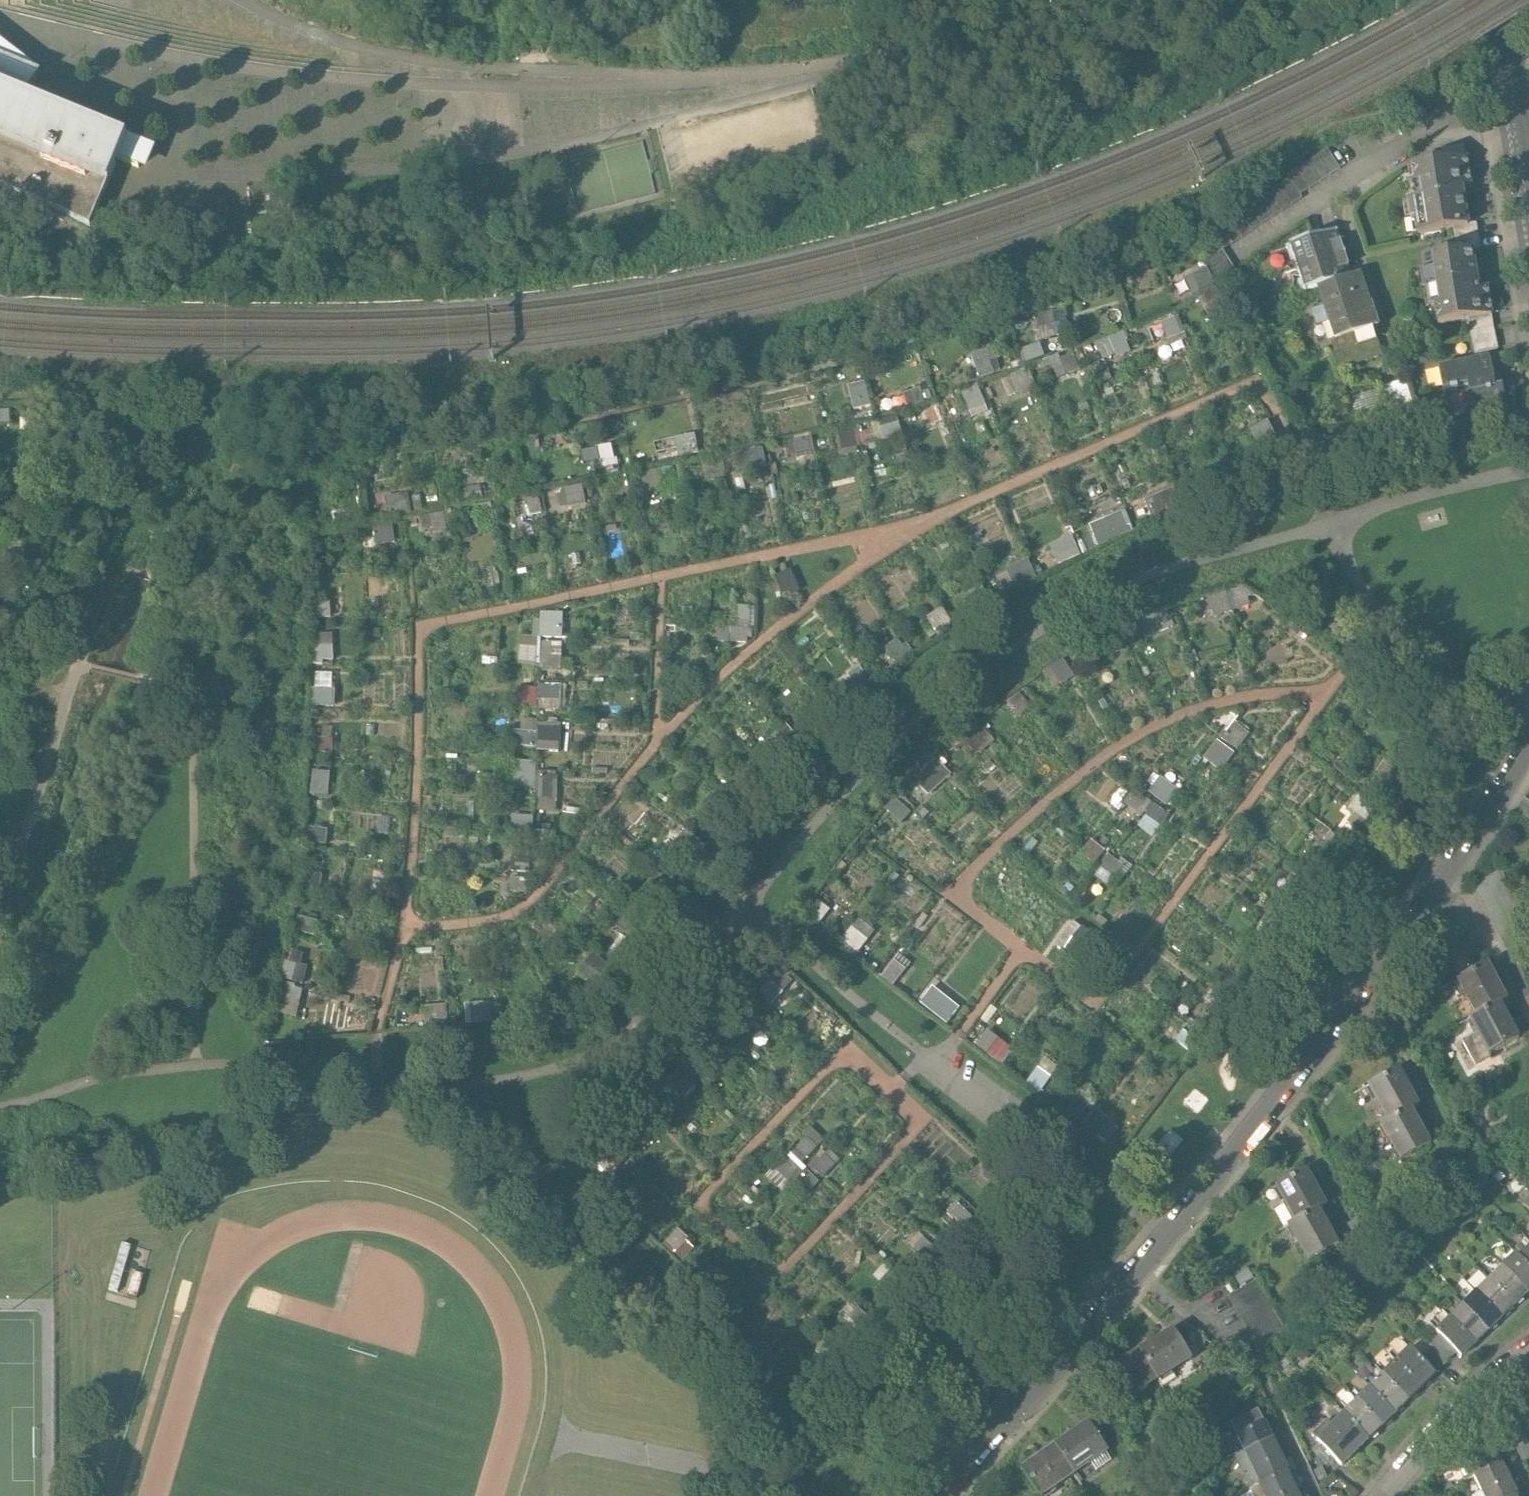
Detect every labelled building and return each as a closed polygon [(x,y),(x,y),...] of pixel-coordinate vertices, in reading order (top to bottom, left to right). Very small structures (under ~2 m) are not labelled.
[(93,227),(122,159),(151,171),(161,148),(30,91),(47,72),(0,36),(0,184),(93,227)] [(1447,156),(1448,168),(1472,166),(1470,153),(1447,156)] [(1195,247),(1210,272),(1221,291),(1241,279),(1229,260),(1305,210),(1302,206),(1344,178),(1333,159),(1195,247)] [(1448,168),(1418,175),(1418,206),(1411,205),(1415,225),(1423,224),(1424,241),(1459,236),(1473,234),(1468,194),(1475,191),(1472,166),(1448,168)] [(1473,234),(1459,236),(1461,246),(1486,242),(1484,230),(1473,234)] [(1358,286),(1342,239),(1292,256),(1296,269),(1301,269),(1307,288),(1301,289),(1305,302),(1325,297),(1342,346),(1375,336),(1382,333),(1364,283),(1358,286)] [(1486,242),(1461,246),(1463,260),(1478,258),(1486,257),(1486,242)] [(1478,258),(1463,260),(1428,267),(1429,279),(1425,281),(1433,304),(1444,329),(1472,325),(1498,321),(1492,296),(1484,296),(1478,258)] [(1498,321),(1472,325),(1475,338),(1500,332),(1498,321)] [(1102,336),(1105,355),(1131,351),(1128,332),(1102,336)] [(1500,332),(1475,338),(1480,360),(1505,353),(1500,332)] [(1375,336),(1342,346),(1349,370),(1384,360),(1375,336)] [(985,350),(974,354),(980,373),(992,369),(985,350)] [(1494,363),(1445,374),(1448,399),(1473,393),(1477,420),(1511,411),(1507,394),(1500,395),(1494,363)] [(866,378),(848,383),(855,408),(872,403),(866,378)] [(837,428),(842,452),(861,449),(856,424),(837,428)] [(1271,431),(1256,438),(1273,471),(1287,464),(1271,431)] [(698,432),(677,436),(680,454),(701,450),(698,432)] [(800,455),(815,453),(813,432),(798,434),(800,455)] [(528,492),(531,511),(589,503),(586,484),(528,492)] [(390,508),(411,504),(409,495),(388,499),(390,508)] [(1078,528),(1086,548),(1136,529),(1128,509),(1078,528)] [(1075,533),(1052,542),(1059,560),(1082,552),(1075,533)] [(786,595),(803,588),(794,567),(777,574),(786,595)] [(1248,584),(1230,589),(1235,609),(1253,604),(1248,584)] [(1213,595),(1217,615),(1234,611),(1229,591),(1213,595)] [(724,602),(724,640),(753,640),(754,602),(724,602)] [(570,610),(542,609),(541,639),(569,639),(570,610)] [(522,633),(521,663),(540,664),(541,634),(522,633)] [(318,664),(336,664),(336,637),(318,637),(318,664)] [(546,669),(565,669),(565,640),(546,640),(546,669)] [(1070,658),(1048,665),(1054,684),(1076,677),(1070,658)] [(317,676),(318,710),(339,709),(338,676),(317,676)] [(563,707),(564,683),(520,682),(520,706),(563,707)] [(520,717),(521,748),(570,747),(570,720),(538,721),(538,717),(520,717)] [(1224,737),(1241,749),(1255,729),(1238,717),(1224,737)] [(1220,737),(1208,757),(1228,769),(1240,749),(1220,737)] [(516,759),(516,776),(502,777),(502,790),(537,789),(536,758),(516,759)] [(573,775),(573,767),(541,766),(540,810),(560,810),(561,775),(573,775)] [(316,769),(315,797),(333,798),(334,777),(348,778),(348,771),(316,769)] [(1170,805),(1182,788),(1163,774),(1151,791),(1170,805)] [(1326,803),(1323,802),(1319,821),(1366,833),(1373,802),(1329,792),(1326,803)] [(1528,824),(1528,803),(1521,797),(1513,812),(1528,824)] [(516,827),(535,826),(535,813),(515,814),(516,827)] [(1098,863),(1108,848),(1093,838),(1083,853),(1098,863)] [(1111,877),(1123,859),(1108,850),(1096,867),(1111,877)] [(859,952),(877,930),(861,917),(842,939),(859,952)] [(897,956),(885,974),(896,982),(909,965),(897,956)] [(1488,958),(1456,979),(1473,1013),(1501,999),(1508,996),(1488,958)] [(936,984),(923,1001),(950,1022),(963,1005),(936,984)] [(1473,1013),(1466,1017),(1474,1031),(1487,1053),(1494,1049),(1518,1035),(1501,999),(1473,1013)] [(431,1002),(431,1022),(448,1022),(448,1002),(431,1002)] [(1487,1053),(1474,1031),(1459,1042),(1484,1085),(1505,1072),(1494,1049),(1487,1053)] [(1039,1087),(1051,1082),(1044,1069),(1033,1075),(1039,1087)] [(1398,1070),(1370,1085),(1389,1120),(1410,1109),(1417,1105),(1403,1080),(1398,1070)] [(1389,1120),(1383,1125),(1402,1160),(1430,1145),(1424,1135),(1410,1109),(1389,1120)] [(814,1128),(770,1174),(799,1202),(822,1178),(804,1161),(826,1138),(814,1128)] [(807,1160),(824,1177),(844,1158),(827,1140),(807,1160)] [(1308,1166),(1272,1185),(1293,1222),(1318,1207),(1328,1201),(1308,1166)] [(1293,1222),(1286,1226),(1307,1264),(1338,1244),(1318,1207),(1293,1222)] [(114,1287),(123,1289),(132,1244),(123,1242),(114,1287)] [(1520,1259),(1528,1269),(1528,1250),(1520,1259)] [(1502,1268),(1527,1293),(1528,1292),(1528,1269),(1520,1259),(1516,1255),(1502,1268)] [(1502,1268),(1489,1281),(1514,1306),(1527,1293),(1502,1268)] [(1489,1281),(1476,1294),(1501,1319),(1514,1306),(1489,1281)] [(1257,1282),(1232,1294),(1257,1347),(1283,1335),(1257,1282)] [(1476,1294),(1463,1307),(1488,1332),(1501,1319),(1476,1294)] [(1463,1307),(1450,1320),(1475,1345),(1488,1332),(1463,1307)] [(1450,1320),(1436,1333),(1440,1337),(1457,1354),(1461,1358),(1475,1345),(1450,1320)] [(1192,1357),(1173,1326),(1139,1347),(1159,1380),(1192,1357)] [(1440,1337),(1429,1348),(1445,1365),(1457,1354),(1440,1337)] [(1159,1380),(1139,1347),(1105,1369),(1125,1402),(1159,1380)] [(1445,1365),(1429,1348),(1418,1360),(1434,1376),(1445,1365)] [(1410,1351),(1396,1364),(1421,1390),(1434,1376),(1418,1360),(1410,1351)] [(1396,1364),(1383,1377),(1408,1403),(1421,1390),(1396,1364)] [(1383,1377),(1370,1390),(1394,1415),(1408,1403),(1383,1377)] [(1370,1390),(1357,1403),(1382,1428),(1394,1415),(1370,1390)] [(1357,1403),(1344,1416),(1368,1442),(1382,1428),(1357,1403)] [(1368,1442),(1344,1416),(1331,1428),(1327,1424),(1312,1438),(1341,1468),(1368,1442)] [(1234,1435),(1242,1452),(1274,1435),(1266,1418),(1234,1435)] [(1085,1419),(1051,1442),(1073,1474),(1107,1451),(1085,1419)] [(1242,1452),(1249,1470),(1282,1452),(1274,1435),(1242,1452)] [(1073,1474),(1051,1442),(1019,1464),(1041,1495),(1073,1474)] [(1466,1461),(1474,1477),(1501,1464),(1492,1447),(1466,1461)] [(1249,1470),(1257,1487),(1290,1469),(1282,1452),(1249,1470)] [(1474,1477),(1482,1493),(1509,1480),(1501,1464),(1474,1477)] [(1261,1495),(1279,1495),(1298,1486),(1290,1469),(1257,1487),(1261,1495)] [(1509,1480),(1482,1493),(1477,1495),(1517,1495),(1509,1480)] [(1298,1486),(1279,1495),(1303,1495),(1298,1486)]
